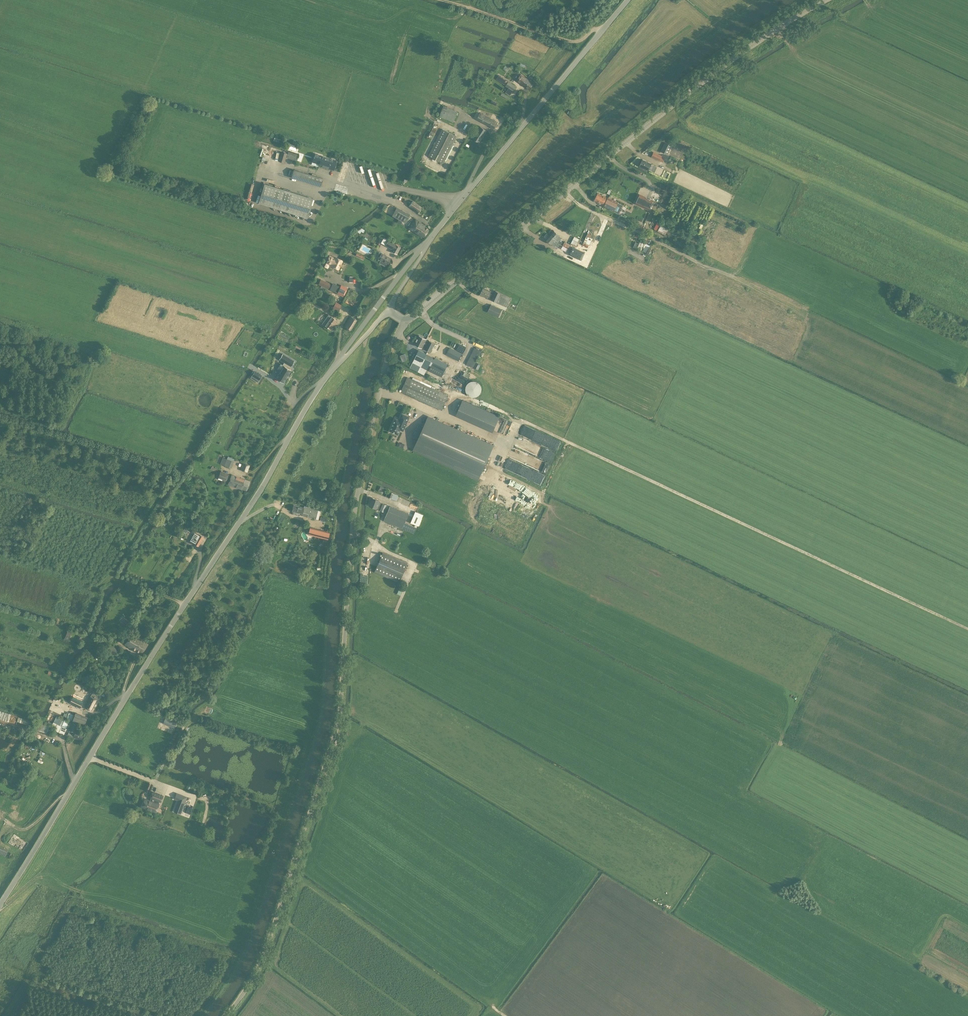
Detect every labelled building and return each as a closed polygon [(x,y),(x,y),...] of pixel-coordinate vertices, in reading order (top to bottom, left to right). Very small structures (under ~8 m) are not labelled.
[(529,90),(534,84),(521,74),(517,80),(529,90)] [(513,90),(516,87),(499,75),(497,79),(513,90)] [(444,106),(439,117),(453,122),(458,112),(444,106)] [(577,113),(571,109),(567,114),(573,118),(577,113)] [(481,111),(480,113),(477,119),(491,127),(493,128),(494,128),(498,122),(483,114),(484,112),(481,111)] [(479,143),(487,131),(480,127),(473,139),(479,143)] [(558,132),(552,128),(549,132),(554,136),(558,132)] [(443,163),(457,136),(442,129),(429,156),(443,163)] [(668,154),(672,145),(665,142),(661,151),(668,154)] [(284,163),(287,154),(281,152),(278,161),(284,163)] [(662,155),(654,152),(651,157),(663,162),(665,158),(662,156),(662,155)] [(312,161),(319,163),(319,165),(333,170),(336,161),(322,156),(315,154),(312,161)] [(643,160),(640,165),(647,169),(649,170),(651,170),(653,166),(652,165),(649,164),(650,163),(643,160)] [(371,184),(366,166),(362,167),(361,165),(358,166),(357,164),(354,164),(359,182),(363,181),(364,183),(367,182),(368,184),(371,184)] [(382,185),(377,169),(374,171),(373,168),(370,169),(375,186),(379,185),(380,186),(382,185)] [(312,175),(294,170),(293,171),(292,176),(291,177),(320,186),(323,179),(315,176),(316,175),(312,174),(312,175)] [(309,209),(311,210),(312,206),(310,206),(313,198),(264,184),(259,203),(307,217),(309,209)] [(618,213),(622,205),(618,203),(618,202),(608,197),(607,199),(597,195),(594,201),(604,206),(618,213)] [(648,209),(652,200),(640,195),(636,203),(648,209)] [(418,213),(422,208),(413,201),(409,206),(418,213)] [(398,207),(393,215),(406,223),(411,214),(398,207)] [(418,235),(424,226),(414,218),(414,219),(415,220),(408,228),(418,235)] [(658,221),(654,228),(665,235),(668,230),(670,228),(663,224),(664,224),(658,221)] [(427,228),(424,226),(418,235),(423,238),(429,230),(427,228)] [(591,237),(593,232),(590,230),(583,245),(589,247),(593,238),(591,237)] [(680,238),(682,233),(679,232),(674,230),(671,234),(680,238)] [(550,235),(561,244),(562,242),(560,240),(562,238),(559,236),(559,235),(554,231),(550,235)] [(633,247),(646,253),(650,245),(649,245),(651,240),(640,235),(636,234),(634,238),(637,239),(633,247)] [(561,244),(550,235),(546,239),(551,244),(552,243),(554,246),(556,244),(559,246),(561,244)] [(574,236),(571,243),(577,246),(580,239),(574,236)] [(401,247),(388,240),(383,238),(381,243),(393,249),(392,251),(397,254),(401,247)] [(568,254),(581,260),(585,252),(572,247),(568,254)] [(378,259),(380,260),(379,263),(385,266),(386,264),(387,264),(390,258),(382,253),(380,252),(377,256),(379,257),(378,259)] [(331,266),(338,269),(342,260),(336,257),(335,259),(329,256),(327,262),(328,263),(330,264),(332,265),(331,266)] [(328,289),(331,284),(321,279),(318,284),(328,289)] [(344,294),(346,290),(345,289),(346,287),(341,284),(337,293),(343,296),(344,294)] [(484,288),(480,295),(488,298),(489,297),(492,298),(491,300),(507,307),(510,298),(495,291),(493,295),(490,293),(491,291),(484,288)] [(338,310),(341,305),(336,302),(333,308),(338,310)] [(488,312),(498,317),(502,309),(491,304),(488,312)] [(331,330),(337,321),(331,316),(324,325),(331,330)] [(350,331),(357,320),(351,316),(344,327),(350,331)] [(419,335),(415,344),(422,348),(426,339),(419,335)] [(426,340),(424,344),(427,345),(425,349),(431,352),(435,343),(429,340),(428,342),(426,340)] [(462,354),(450,347),(446,354),(459,361),(462,354)] [(419,350),(413,363),(427,369),(433,357),(419,350)] [(474,367),(480,355),(473,351),(467,364),(474,367)] [(283,383),(291,370),(289,369),(294,361),(282,354),(279,359),(284,362),(283,365),(281,364),(278,368),(281,370),(276,378),(283,383)] [(429,371),(441,377),(448,364),(435,358),(429,371)] [(252,375),(259,380),(262,375),(255,371),(252,375)] [(401,392),(442,410),(449,395),(407,377),(401,392)] [(474,397),(475,397),(476,397),(476,396),(477,396),(478,396),(478,395),(479,395),(479,394),(480,394),(480,393),(481,393),(481,392),(481,391),(481,390),(482,389),(482,388),(481,387),(481,386),(481,385),(480,385),(480,384),(479,383),(478,382),(477,382),(476,381),(475,381),(474,381),(473,381),(472,381),(471,381),(470,382),(469,382),(468,383),(467,384),(467,385),(466,386),(466,387),(466,388),(466,389),(466,390),(466,391),(466,392),(467,393),(467,394),(468,394),(468,395),(469,395),(470,396),(471,396),(472,397),(473,397),(474,397)] [(462,402),(456,415),(464,419),(470,406),(462,402)] [(396,418),(390,431),(398,434),(402,426),(405,427),(410,417),(402,414),(400,418),(401,418),(400,420),(396,418)] [(414,450),(478,479),(493,446),(428,417),(424,427),(419,425),(413,438),(418,440),(414,450)] [(531,434),(543,439),(545,433),(533,429),(531,434)] [(506,471),(542,484),(546,474),(551,463),(555,452),(534,445),(536,440),(520,434),(515,446),(507,443),(502,455),(511,458),(506,471)] [(225,466),(231,468),(233,461),(227,459),(225,466)] [(247,472),(249,465),(243,464),(241,470),(247,472)] [(226,480),(228,475),(221,472),(218,477),(226,480)] [(228,484),(247,491),(250,482),(232,475),(228,484)] [(389,491),(387,497),(397,501),(399,495),(389,491)] [(381,502),(379,501),(372,498),(369,505),(376,508),(377,505),(379,506),(381,502)] [(292,511),(302,514),(302,516),(316,519),(318,509),(304,506),(304,507),(294,505),(292,511)] [(383,521),(414,533),(416,527),(404,523),(408,513),(390,505),(383,521)] [(415,511),(410,523),(418,526),(423,515),(415,511)] [(310,527),(308,534),(328,539),(329,532),(310,527)] [(199,531),(198,532),(195,531),(194,534),(187,530),(184,536),(190,540),(190,541),(194,543),(198,546),(204,537),(199,534),(201,532),(199,531)] [(374,572),(399,582),(407,563),(382,553),(374,572)] [(141,654),(148,645),(133,634),(125,644),(141,654)] [(115,655),(118,649),(110,644),(106,650),(115,655)] [(92,710),(101,693),(94,690),(93,692),(92,691),(91,693),(92,694),(85,707),(92,710)] [(72,697),(69,703),(80,708),(83,702),(72,697)] [(9,722),(11,714),(0,711),(0,719),(9,722)] [(84,725),(87,718),(75,714),(69,712),(66,719),(84,725)] [(37,721),(35,729),(48,733),(51,728),(64,734),(67,728),(74,732),(73,734),(74,734),(73,737),(81,741),(84,734),(75,730),(77,725),(73,723),(73,724),(56,716),(51,726),(37,721)] [(164,724),(174,728),(177,721),(166,716),(165,719),(166,720),(164,724)] [(159,804),(158,804),(159,801),(161,801),(163,796),(153,792),(151,797),(153,798),(151,801),(145,799),(142,807),(156,812),(159,804)] [(176,793),(174,799),(178,800),(174,811),(181,814),(187,797),(176,793)]
